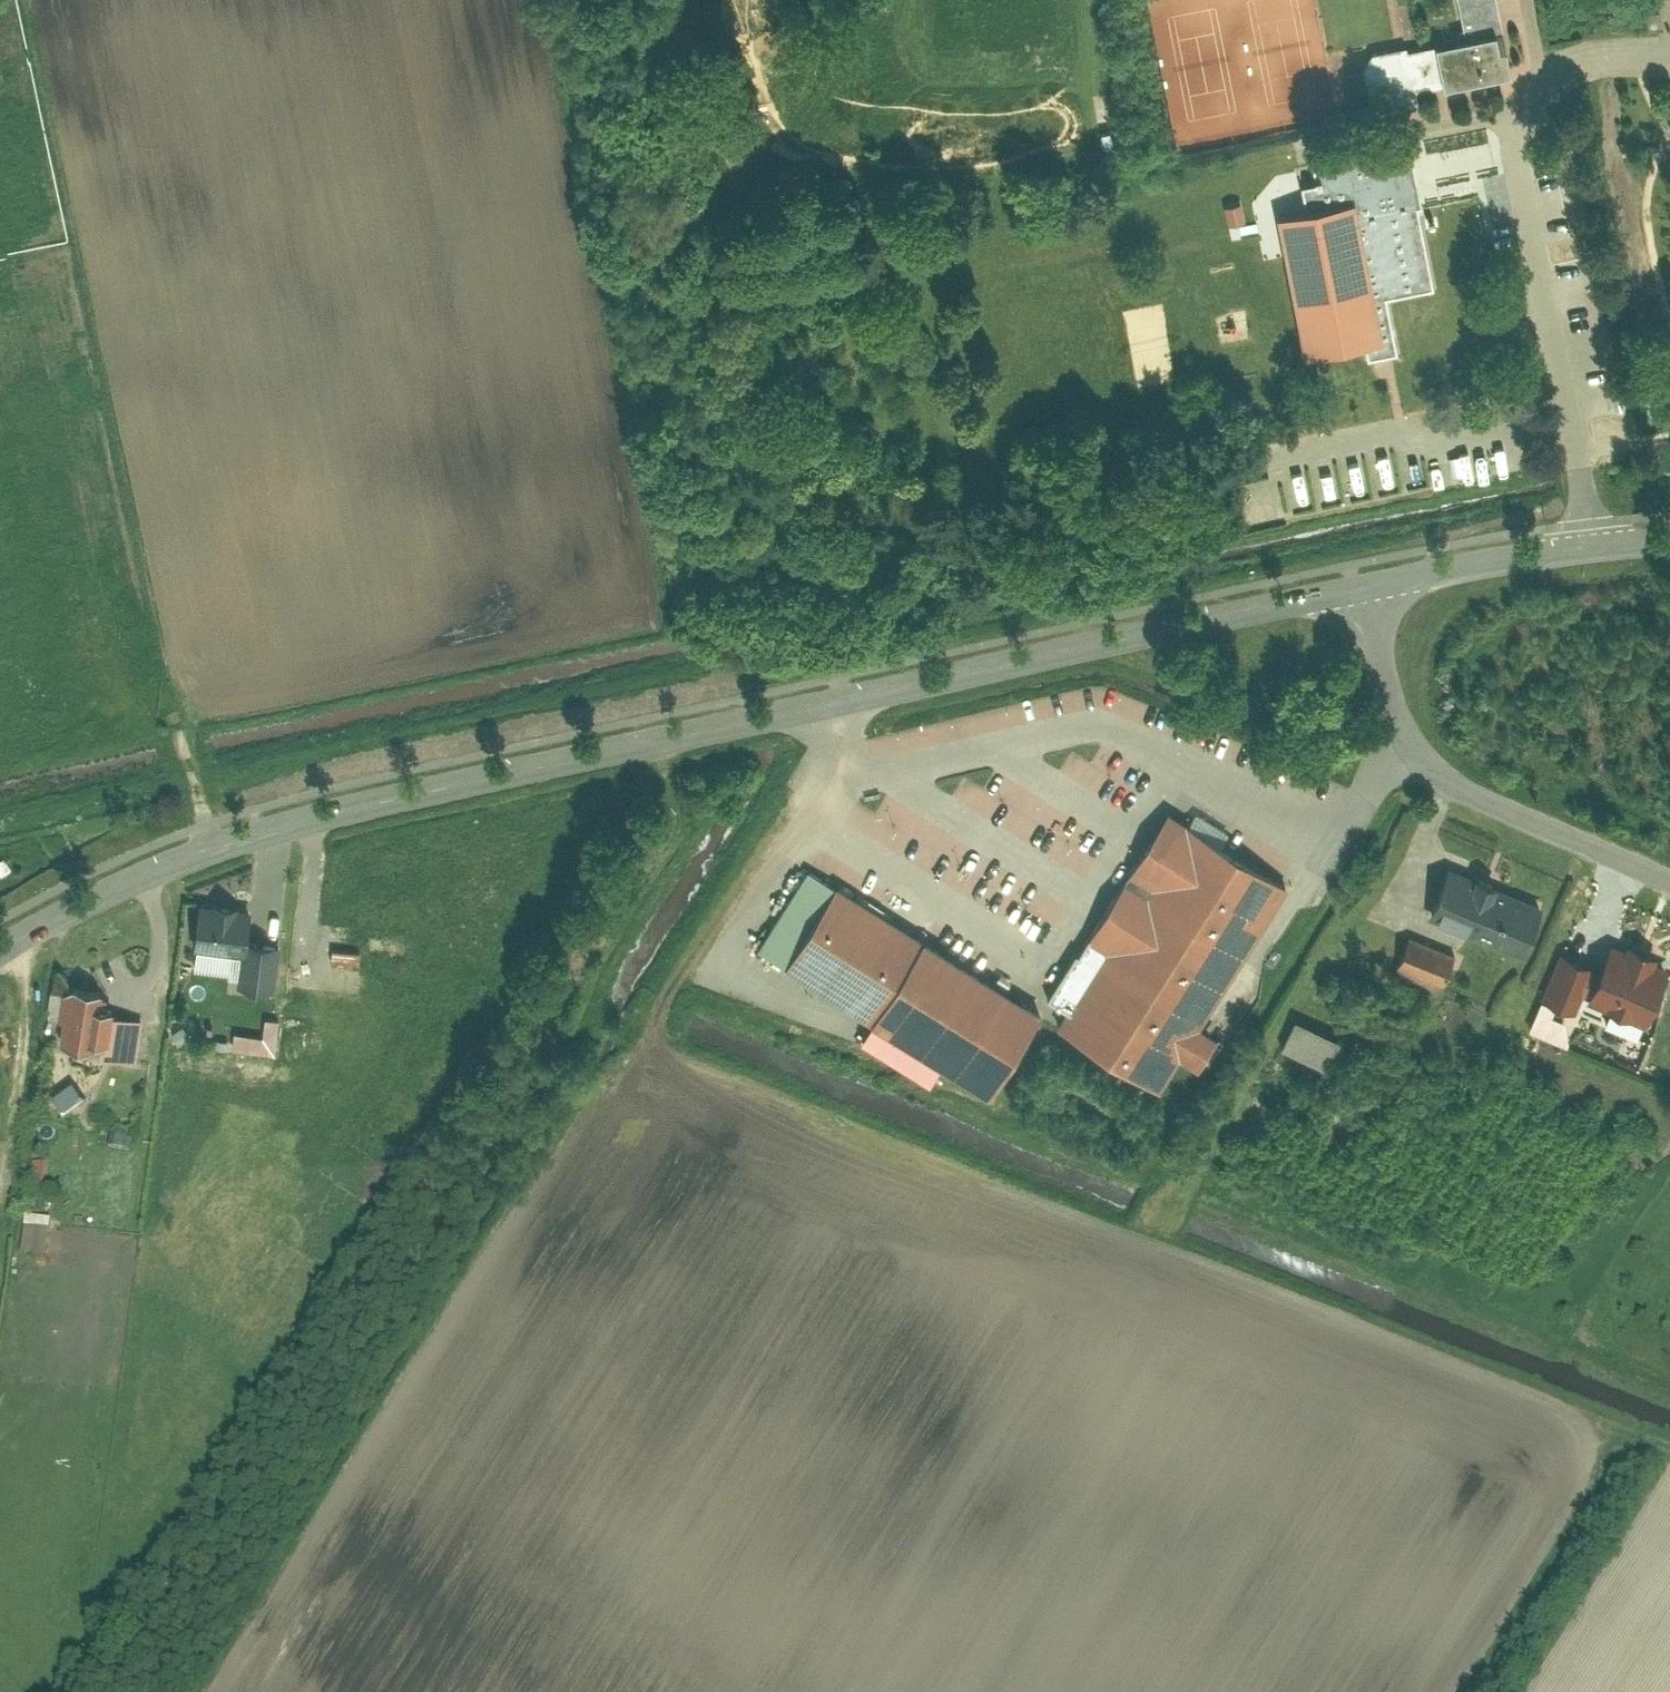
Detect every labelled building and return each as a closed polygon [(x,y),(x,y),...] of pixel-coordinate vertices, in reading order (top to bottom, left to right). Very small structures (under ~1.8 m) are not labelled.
[(1465,12),(1469,35),(1375,52),(1364,66),(1371,100),(1513,74),(1498,8),(1465,12)] [(1307,205),(1278,214),(1305,356),(1384,340),(1375,298),(1435,287),(1414,185),(1418,184),(1413,156),(1372,163),(1370,151),(1312,163),(1316,179),(1302,182),(1307,205)] [(1224,204),(1228,223),(1245,219),(1241,200),(1224,204)] [(1288,889),(1167,814),(1087,940),(1101,953),(1058,1027),(1164,1087),(1181,1063),(1195,1071),(1217,1042),(1201,1026),(1288,889)] [(1549,905),(1453,865),(1431,916),(1527,956),(1549,905)] [(990,1095),(1044,1010),(836,886),(787,971),(868,1022),(856,1040),(929,1083),(941,1065),(990,1095)] [(254,911),(195,905),(190,954),(237,959),(233,990),(271,994),(275,948),(251,945),(254,911)] [(1455,955),(1410,936),(1398,966),(1443,985),(1455,955)] [(1607,957),(1589,1001),(1645,1024),(1663,981),(1643,972),(1648,960),(1629,952),(1624,964),(1607,957)] [(1594,968),(1560,953),(1542,996),(1573,1012),(1594,968)] [(102,992),(68,987),(60,1044),(88,1048),(89,1043),(108,1046),(114,1007),(100,1005),(102,992)] [(235,1030),(232,1046),(276,1054),(283,1019),(265,1015),(261,1035),(235,1030)] [(1294,1024),(1279,1056),(1324,1077),(1339,1045),(1294,1024)] [(74,1078),(46,1095),(61,1120),(89,1103),(74,1078)] [(50,1228),(22,1225),(19,1253),(47,1256),(50,1228)]
